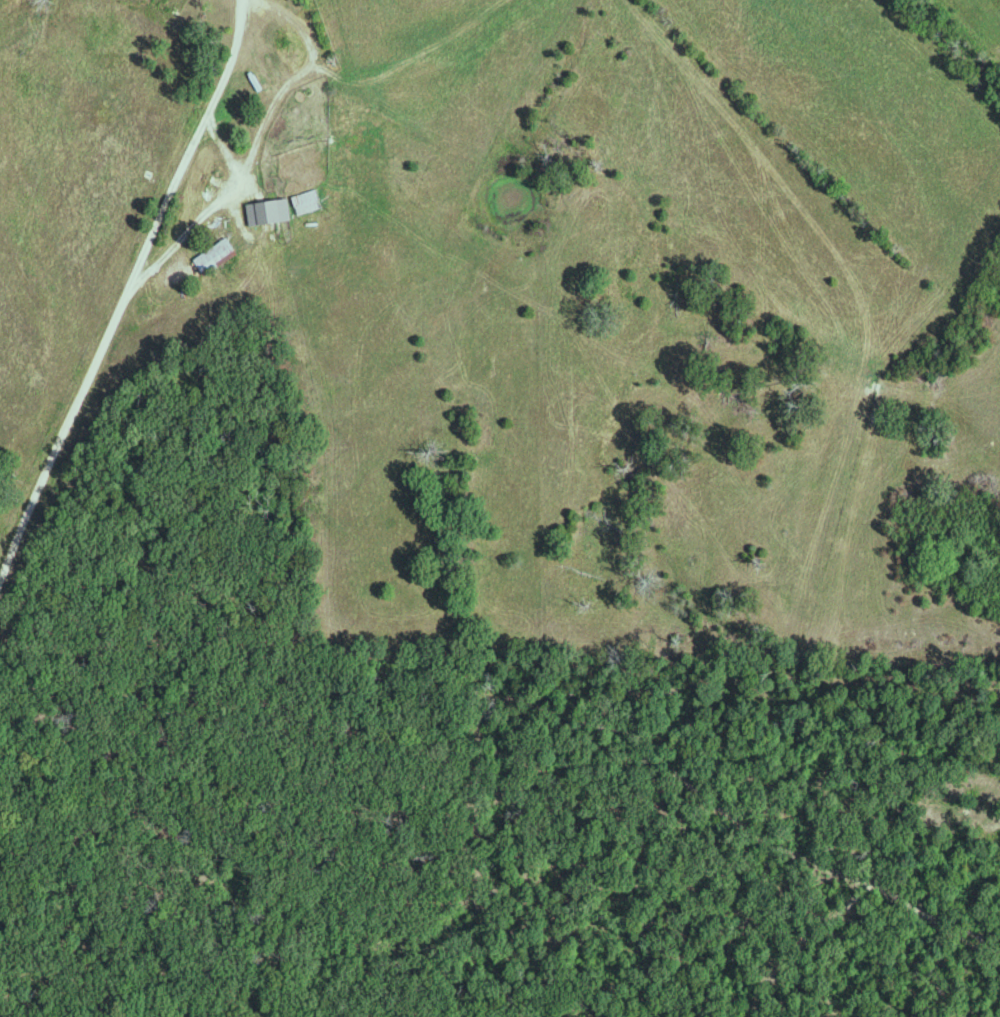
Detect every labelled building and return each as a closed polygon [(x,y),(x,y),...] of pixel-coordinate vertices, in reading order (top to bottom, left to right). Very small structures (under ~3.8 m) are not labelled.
[(294,218),(291,196),(250,202),(253,224),(294,218)] [(207,273),(240,251),(230,236),(196,258),(207,273)]
